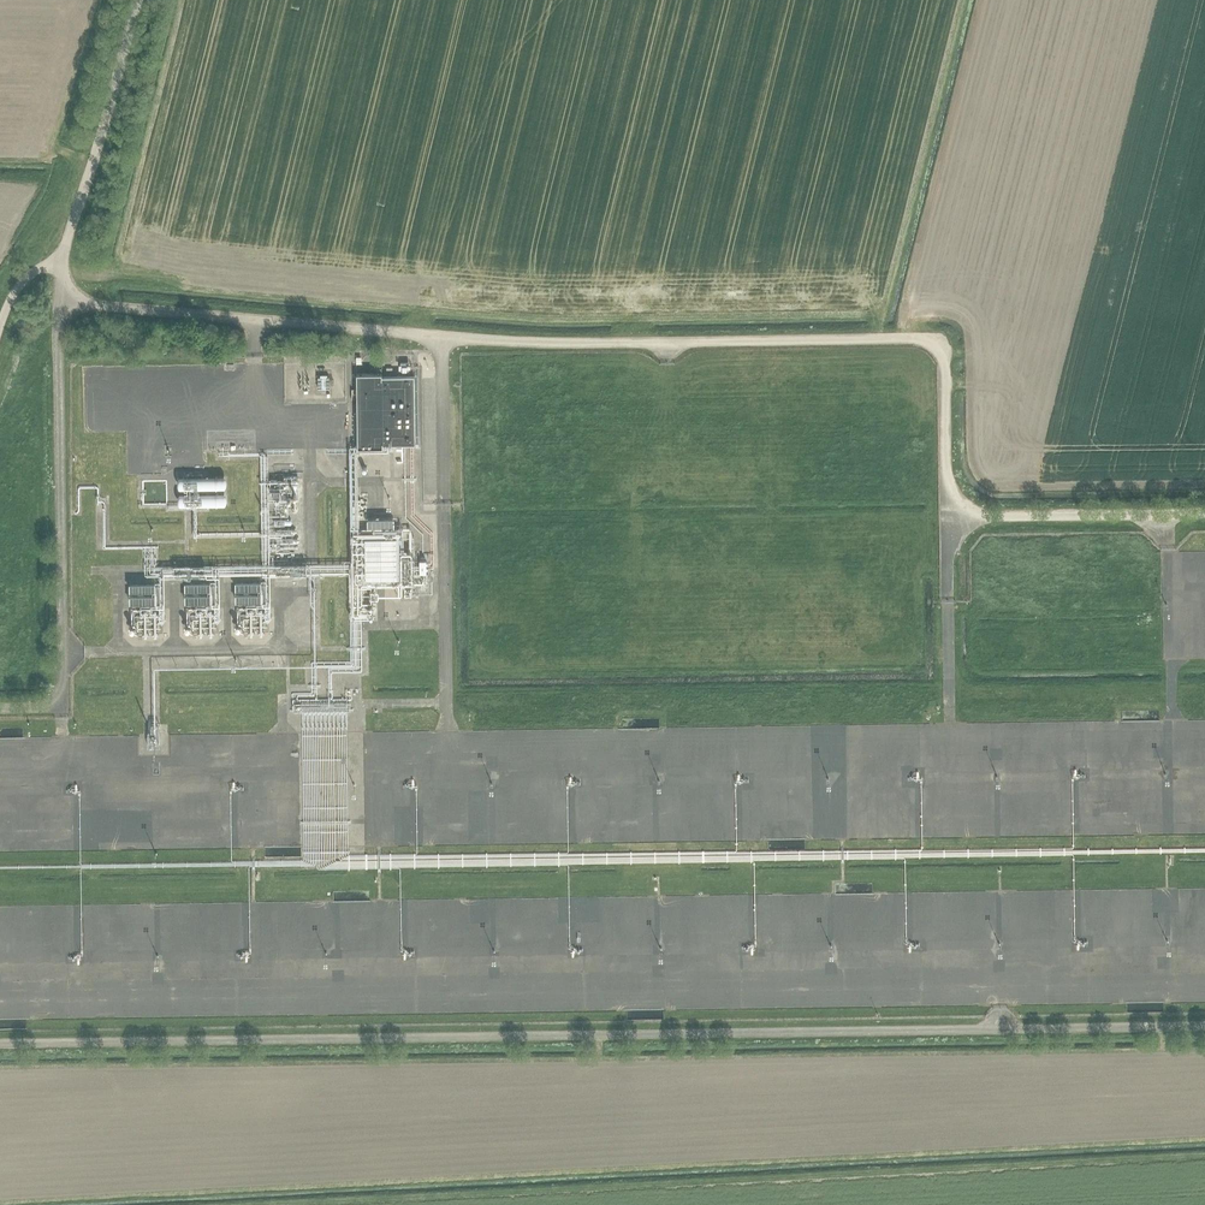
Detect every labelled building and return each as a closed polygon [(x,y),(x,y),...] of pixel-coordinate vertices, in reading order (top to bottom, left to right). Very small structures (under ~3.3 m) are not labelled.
[(382,374),(357,374),(358,449),(383,449),(383,445),(416,445),(415,376),(382,376),(382,374)] [(203,494),(203,487),(228,487),(228,473),(179,474),(179,481),(171,481),(172,504),(198,503),(198,495),(203,494)] [(363,534),(363,582),(400,582),(400,534),(363,534)]
